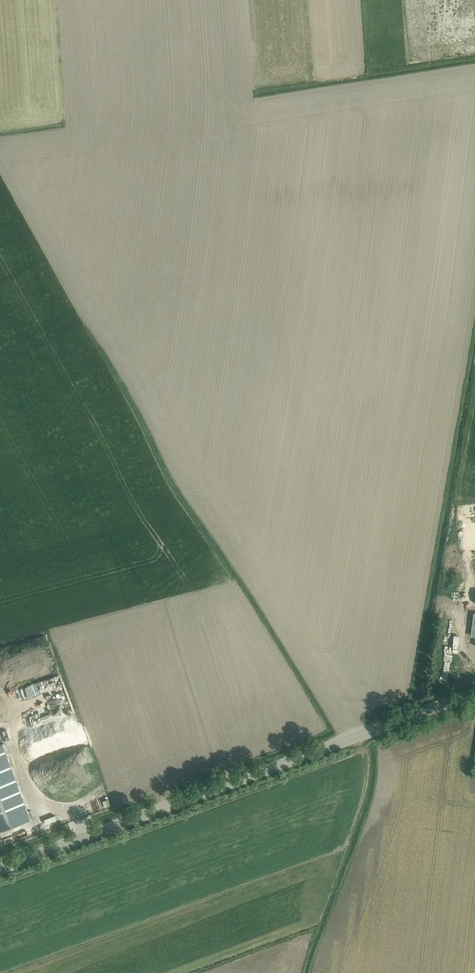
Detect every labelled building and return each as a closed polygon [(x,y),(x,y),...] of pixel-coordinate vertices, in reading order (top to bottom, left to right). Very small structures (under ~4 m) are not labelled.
[(0,744),(0,830),(31,818),(33,818),(30,810),(28,811),(3,743),(0,744)] [(75,798),(94,791),(80,754),(61,760),(75,798)]
